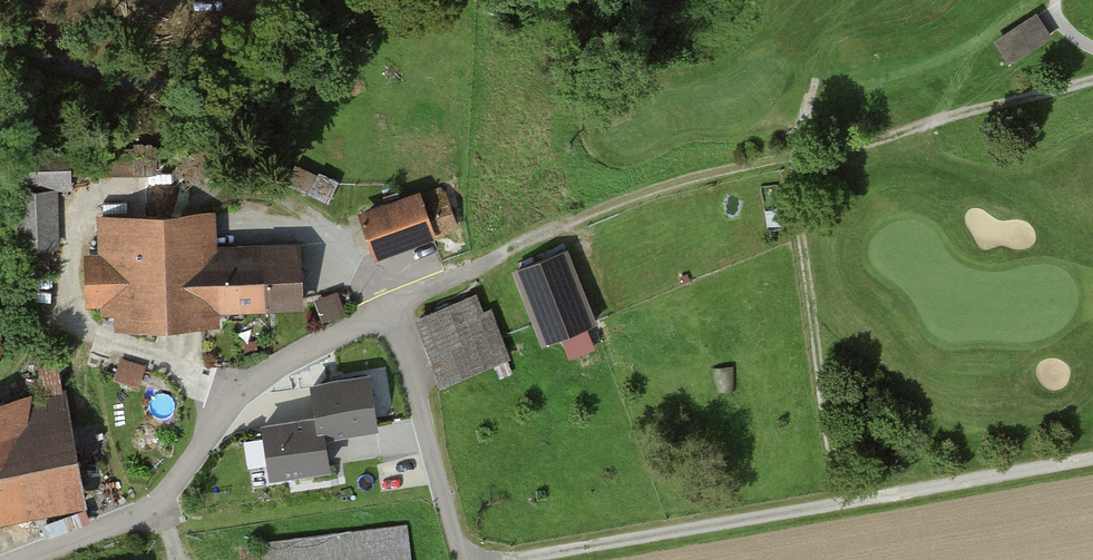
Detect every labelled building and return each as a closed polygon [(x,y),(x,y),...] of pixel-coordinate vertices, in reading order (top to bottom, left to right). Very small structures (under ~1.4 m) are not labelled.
[(1050,38),(1036,16),(994,43),(1008,64),(1050,38)] [(67,156),(17,159),(19,190),(69,187),(67,156)] [(443,187),(362,218),(379,260),(459,229),(443,187)] [(57,196),(22,197),(24,248),(59,246),(57,196)] [(214,214),(98,219),(100,257),(84,258),(86,306),(118,304),(119,325),(215,321),(215,311),(301,308),(298,249),(215,252),(214,214)] [(566,257),(518,274),(543,345),(592,327),(566,257)] [(322,316),(341,315),(339,296),(321,297),(322,316)] [(483,297),(421,321),(445,383),(507,359),(483,297)] [(82,501),(55,359),(35,362),(43,405),(0,413),(0,517),(82,501)] [(376,425),(368,377),(313,386),(318,418),(265,426),(272,474),(326,465),(321,434),(376,425)] [(348,457),(383,454),(380,434),(346,437),(348,457)] [(269,544),(271,559),(412,559),(408,529),(269,544)]
